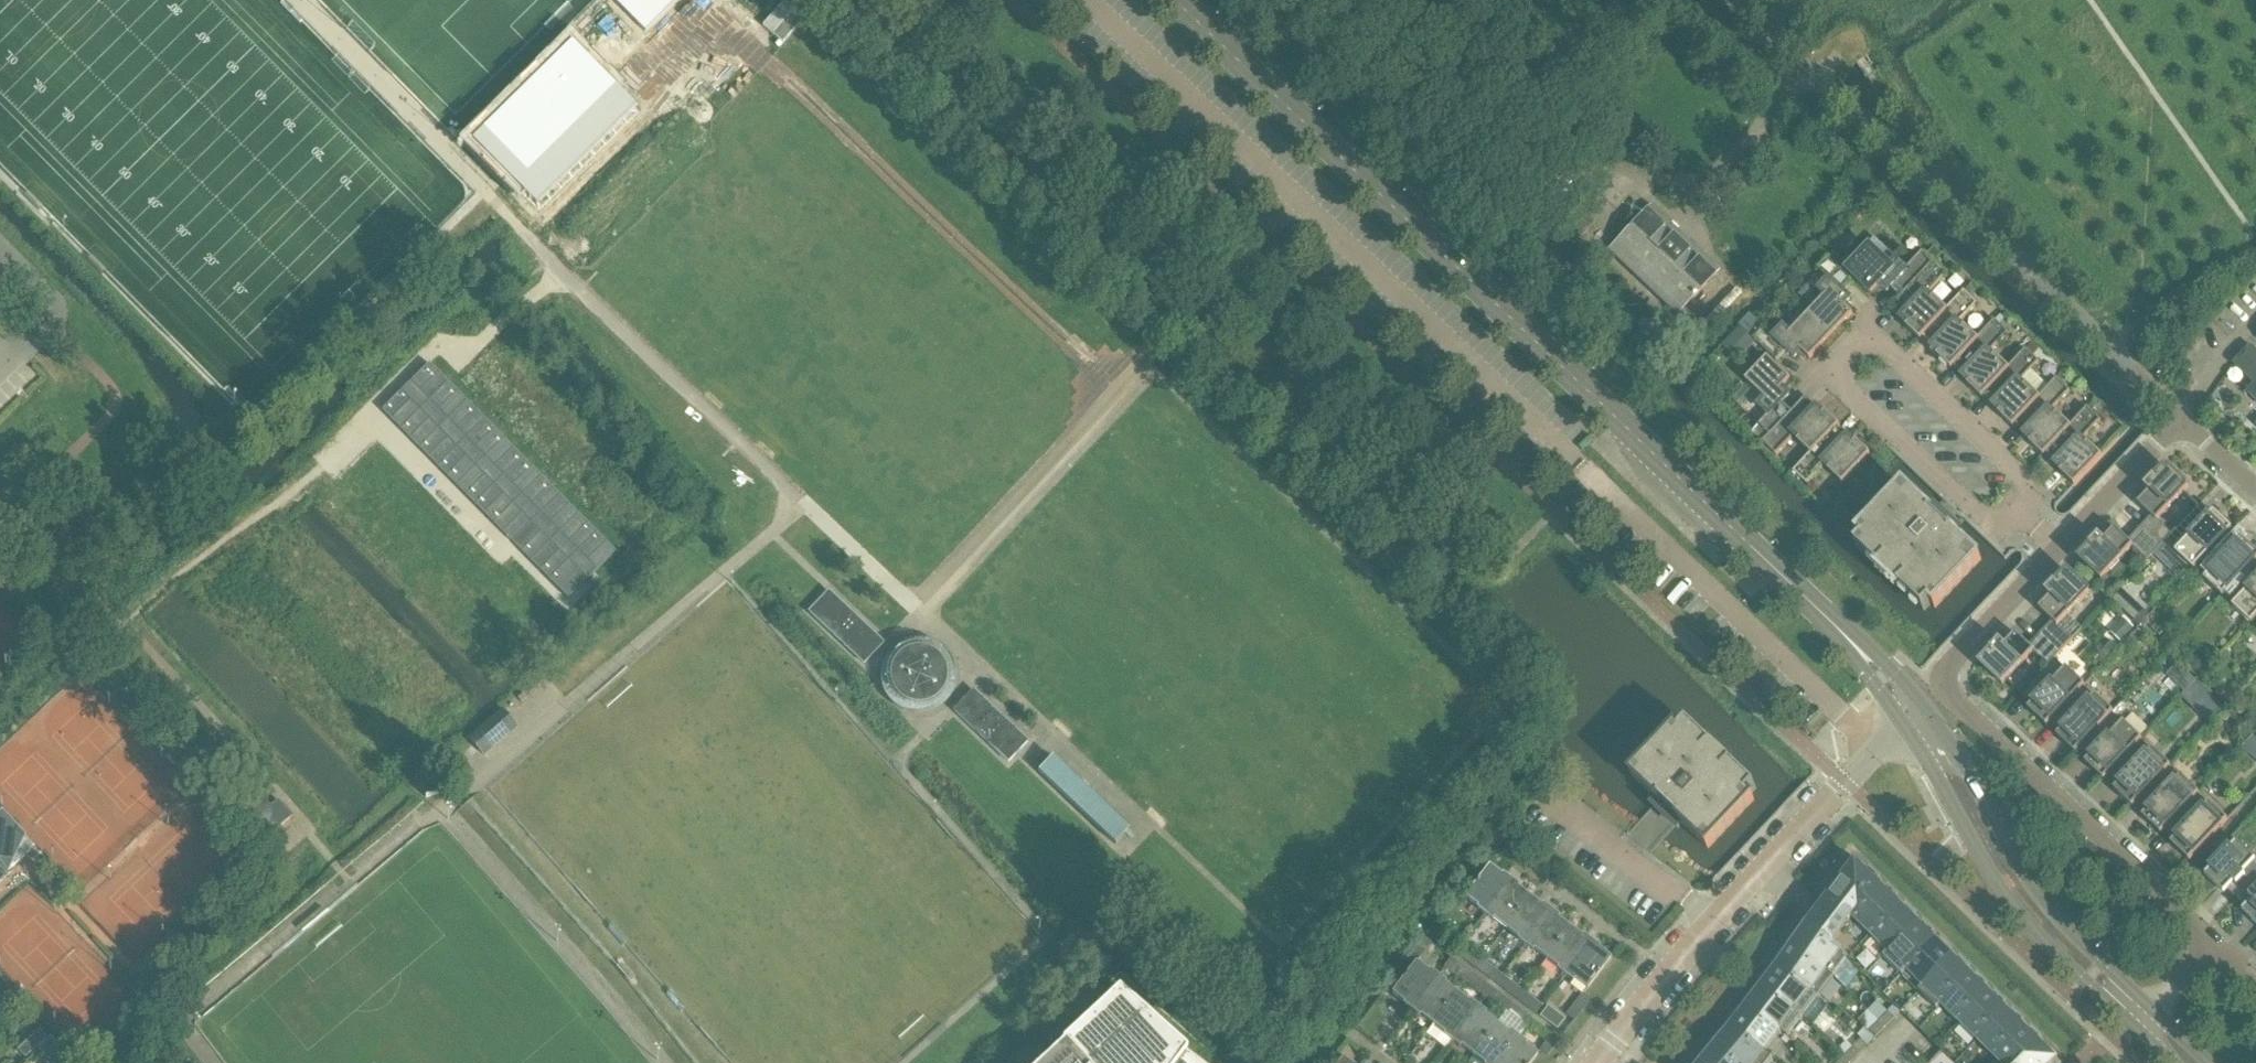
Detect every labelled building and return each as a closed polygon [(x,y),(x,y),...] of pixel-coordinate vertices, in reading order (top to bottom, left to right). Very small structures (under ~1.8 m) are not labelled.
[(645,32),(677,0),(613,0),(625,12),(645,32)] [(615,104),(608,97),(616,89),(594,66),(583,55),(572,44),(571,44),(559,55),(517,97),(471,143),(493,166),(516,188),(524,180),(531,187),(535,191),(568,159),(572,155),(582,144),(586,141),(619,108),(615,104)] [(1608,250),(1677,315),(1719,271),(1650,206),(1608,250)] [(1579,210),(1564,227),(1552,239),(1564,251),(1592,222),(1579,210)] [(1857,257),(1860,260),(1848,273),(1872,295),(1880,286),(1887,292),(1890,288),(1900,297),(1904,294),(1934,263),(1926,256),(1922,252),(1905,270),(1892,257),(1893,256),(1875,238),(1857,257)] [(1926,256),(1934,263),(1941,255),(1934,248),(1926,256)] [(1826,296),(1808,315),(1836,342),(1846,331),(1841,327),(1853,314),(1844,306),(1850,299),(1843,292),(1853,281),(1829,259),(1818,271),(1828,281),(1819,290),(1826,296)] [(1920,340),(1923,337),(1947,310),(1934,297),(1932,299),(1928,295),(1947,275),(1934,263),(1904,294),(1900,297),(1891,307),(1902,317),(1901,318),(1908,325),(1906,327),(1920,340)] [(1951,369),(1954,366),(1972,345),(1978,339),(1965,326),(1963,328),(1959,324),(1978,305),(1964,292),(1947,310),(1923,337),(1933,346),(1931,348),(1938,354),(1937,356),(1951,369)] [(1836,342),(1808,315),(1790,334),(1784,328),(1775,337),(1764,328),(1753,340),(1777,362),(1787,351),(1795,358),(1801,351),(1810,360),(1822,348),(1826,352),(1836,342)] [(2004,319),(2000,315),(1995,321),(1998,324),(2004,319)] [(1982,398),(1985,395),(2009,368),(1995,355),(1994,357),(1990,353),(2008,334),(1998,324),(1995,321),(1978,339),(1972,345),(1954,366),(1963,375),(1962,377),(1969,383),(1967,385),(1982,398)] [(1721,346),(1722,346),(1737,360),(1755,341),(1739,327),(1721,346)] [(2026,351),(2032,356),(2038,350),(2037,350),(2032,345),(2030,347),(2026,351)] [(2255,400),(2255,353),(2251,348),(2235,364),(2255,384),(2248,392),(2255,400)] [(2032,356),(2026,351),(2026,350),(2009,368),(1985,395),(1994,404),(1993,406),(2000,412),(1998,414),(2012,427),(2015,424),(2047,389),(2049,387),(2032,371),(2039,363),(2032,356)] [(1759,425),(1770,436),(1792,412),(1782,402),(1790,394),(1783,388),(1791,380),(1768,358),(1746,381),(1765,399),(1759,406),(1768,415),(1759,425)] [(2043,457),(2046,453),(2070,426),(2057,414),(2055,415),(2051,412),(2070,392),(2056,379),(2049,387),(2047,389),(2015,424),(2025,433),(2024,435),(2031,441),(2029,443),(2043,457)] [(1797,442),(1810,454),(1836,429),(1839,425),(1825,412),(1824,414),(1817,407),(1815,409),(1805,398),(1792,412),(1770,436),(1763,443),(1776,456),(1795,436),(1799,440),(1797,442)] [(2070,426),(2046,453),(2056,462),(2054,464),(2062,470),(2060,472),(2074,486),(2102,456),(2088,443),(2086,444),(2082,441),(2101,421),(2087,408),(2070,426)] [(1836,429),(1810,454),(1793,472),(1807,485),(1826,465),(1830,469),(1828,471),(1842,484),(1870,455),(1856,441),(1854,443),(1847,436),(1846,438),(1836,429)] [(2159,548),(2166,541),(2172,534),(2157,521),(2188,488),(2167,467),(2155,480),(2154,478),(2144,488),(2149,492),(2138,504),(2151,516),(2139,529),(2159,548)] [(1959,529),(1936,508),(1935,506),(1930,511),(1904,486),(1858,535),(1862,539),(1856,546),(1924,610),(1930,603),(1935,607),(1981,558),(1955,534),(1959,529)] [(2194,570),(2195,568),(2228,534),(2232,529),(2214,512),(2210,516),(2199,506),(2172,534),(2166,541),(2177,551),(2175,552),(2194,570)] [(2147,561),(2159,548),(2139,529),(2128,541),(2115,529),(2104,541),(2099,536),(2090,546),(2091,548),(2080,560),(2101,580),(2132,547),(2147,561)] [(2223,595),(2255,561),(2255,552),(2242,539),(2238,543),(2228,534),(2195,568),(2205,578),(2204,579),(2222,596),(2223,595)] [(2252,622),(2255,617),(2255,561),(2223,595),(2234,605),(2232,606),(2250,623),(2252,622)] [(2052,621),(2040,634),(2060,652),(2073,639),(2058,625),(2089,593),(2068,572),(2056,584),(2055,583),(2045,593),(2050,597),(2039,609),(2052,621)] [(2113,600),(2134,621),(2144,611),(2122,590),(2113,600)] [(2111,633),(2121,642),(2134,628),(2124,619),(2111,633)] [(2048,666),(2054,659),(2060,652),(2040,634),(2029,646),(2016,634),(2005,645),(2000,641),(1991,651),(1992,652),(1981,664),(2002,685),(2033,652),(2048,666)] [(2177,640),(2172,636),(2164,637),(2160,641),(2168,649),(2177,640)] [(2197,656),(2186,668),(2196,677),(2207,666),(2197,656)] [(2046,726),(2050,722),(2083,687),(2084,686),(2066,668),(2065,670),(2054,659),(2048,666),(2047,666),(2021,694),(2032,705),(2028,709),(2046,726)] [(2178,664),(2169,674),(2186,691),(2195,681),(2178,664)] [(2075,753),(2079,749),(2112,714),(2113,713),(2095,695),(2093,697),(2083,687),(2050,722),(2061,732),(2057,736),(2075,753)] [(2253,732),(2255,728),(2255,717),(2250,712),(2241,721),(2253,732)] [(2103,780),(2108,776),(2140,741),(2142,740),(2123,722),(2122,724),(2112,714),(2079,749),(2089,759),(2085,763),(2103,780)] [(1653,804),(1676,825),(1678,827),(1681,823),(1708,848),(1754,799),(1749,795),(1756,788),(1688,724),(1682,731),(1677,727),(1631,776),(1657,800),(1653,804)] [(2136,803),(2169,768),(2170,767),(2152,749),(2151,751),(2140,741),(2108,776),(2118,785),(2114,790),(2132,807),(2136,803)] [(1115,845),(1130,830),(1053,757),(1038,773),(1115,845)] [(2165,830),(2197,795),(2199,793),(2180,776),(2179,777),(2169,768),(2136,803),(2146,812),(2142,817),(2161,834),(2165,830)] [(2197,795),(2165,830),(2175,839),(2171,844),(2189,861),(2227,820),(2209,803),(2208,804),(2197,795)] [(9,873),(7,871),(22,840),(0,816),(0,881),(9,873)] [(2236,898),(2255,878),(2255,860),(2236,842),(2204,875),(2224,894),(2227,890),(2236,898)] [(2042,1044),(2044,1041),(2033,1030),(2030,1033),(2024,1026),(2026,1024),(2015,1013),(2012,1015),(2006,1009),(2008,1006),(1997,995),(1994,997),(1988,991),(1990,989),(1979,977),(1976,980),(1973,976),(1970,973),(1972,971),(1961,960),(1959,962),(1955,959),(1952,956),(1954,953),(1943,942),(1941,944),(1934,938),(1937,936),(1925,924),(1923,927),(1916,920),(1919,918),(1907,907),(1905,909),(1901,906),(1898,903),(1901,900),(1889,889),(1887,891),(1880,885),(1883,883),(1871,871),(1869,874),(1852,857),(1812,910),(1802,924),(1806,927),(1801,934),(1796,931),(1787,944),(1791,947),(1785,954),(1781,951),(1771,964),(1775,967),(1770,974),(1766,971),(1756,984),(1760,987),(1755,994),(1750,991),(1741,1004),(1745,1007),(1739,1014),(1735,1011),(1725,1024),(1730,1027),(1729,1027),(1724,1034),(1720,1031),(1710,1043),(1714,1047),(1702,1062),(1769,1062),(1773,1058),(1766,1052),(1781,1032),(1788,1038),(1849,958),(1842,953),(1843,951),(1834,944),(1840,936),(1853,920),(1888,955),(1884,959),(1902,977),(1938,1012),(1942,1008),(1978,1043),(1990,1055),(1996,1061),(1998,1062),(2061,1062),(2042,1044)] [(1476,909),(1483,914),(1509,881),(1501,875),(1500,877),(1488,868),(1489,867),(1488,866),(1464,898),(1465,898),(1477,907),(1476,909)] [(2255,924),(2255,878),(2236,898),(2246,907),(2242,911),(2255,924)] [(1493,919),(1504,927),(1528,897),(1527,896),(1527,897),(1515,888),(1517,887),(1509,881),(1483,914),(1491,920),(1493,919)] [(1462,903),(1461,902),(1454,897),(1439,918),(1446,924),(1462,903)] [(1516,939),(1524,945),(1550,911),(1542,906),(1541,907),(1528,898),(1528,897),(1504,927),(1505,928),(1504,928),(1505,929),(1505,928),(1518,938),(1516,939)] [(1546,959),(1547,960),(1570,929),(1570,928),(1569,929),(1556,919),(1557,917),(1550,911),(1524,945),(1532,951),(1533,949),(1545,959),(1546,960),(1546,959)] [(1557,970),(1565,976),(1590,942),(1583,936),(1581,938),(1570,929),(1547,960),(1558,968),(1557,970)] [(1412,953),(1418,958),(1419,959),(1431,943),(1423,938),(1412,953)] [(1590,942),(1565,976),(1573,982),(1574,980),(1586,989),(1585,990),(1586,990),(1610,959),(1609,958),(1609,959),(1597,950),(1598,948),(1590,942)] [(1455,953),(1474,968),(1480,960),(1461,945),(1455,953)] [(1444,966),(1465,982),(1471,974),(1451,958),(1444,966)] [(1474,968),(1496,984),(1502,976),(1480,960),(1474,968)] [(1403,1005),(1411,1011),(1436,977),(1428,971),(1427,973),(1415,964),(1416,963),(1415,963),(1391,994),(1392,995),(1392,994),(1404,1003),(1403,1005)] [(1465,982),(1485,997),(1491,989),(1471,974),(1465,982)] [(1496,984),(1517,1000),(1523,992),(1502,976),(1496,984)] [(1420,1015),(1432,1024),(1455,994),(1455,993),(1454,992),(1454,993),(1442,984),(1444,983),(1436,977),(1411,1011),(1418,1016),(1420,1015)] [(1117,989),(1098,1007),(1097,1005),(1080,1021),(1081,1023),(1039,1062),(1195,1062),(1183,1055),(1186,1052),(1117,989)] [(1485,997),(1505,1012),(1511,1004),(1491,989),(1485,997)] [(1523,992),(1517,1000),(1536,1014),(1542,1006),(1523,992)] [(1443,1036),(1452,1042),(1477,1008),(1469,1002),(1468,1003),(1455,994),(1432,1024),(1431,1025),(1432,1025),(1432,1024),(1445,1034),(1443,1036)] [(1589,1000),(1582,994),(1566,1014),(1574,1020),(1589,1000)] [(1511,1004),(1505,1012),(1526,1028),(1532,1020),(1511,1004)] [(1472,1055),(1472,1056),(1496,1025),(1483,1015),(1485,1014),(1477,1008),(1452,1042),(1459,1047),(1460,1046),(1472,1055)] [(1888,1012),(1879,1022),(1885,1028),(1894,1018),(1888,1012)] [(1885,1028),(1879,1022),(1870,1031),(1876,1037),(1885,1028)] [(1518,1039),(1510,1033),(1508,1034),(1497,1026),(1497,1025),(1496,1025),(1472,1056),(1473,1056),(1473,1055),(1483,1062),(1499,1062),(1518,1039)] [(39,1030),(18,1051),(26,1058),(46,1038),(39,1030)] [(1539,1050),(1540,1051),(1547,1056),(1559,1040),(1551,1035),(1539,1050)] [(1499,1062),(1531,1062),(1537,1055),(1536,1055),(1524,1046),(1525,1044),(1518,1039),(1499,1062)] [(1844,1057),(1850,1062),(1851,1062),(1859,1054),(1853,1048),(1844,1057)]
